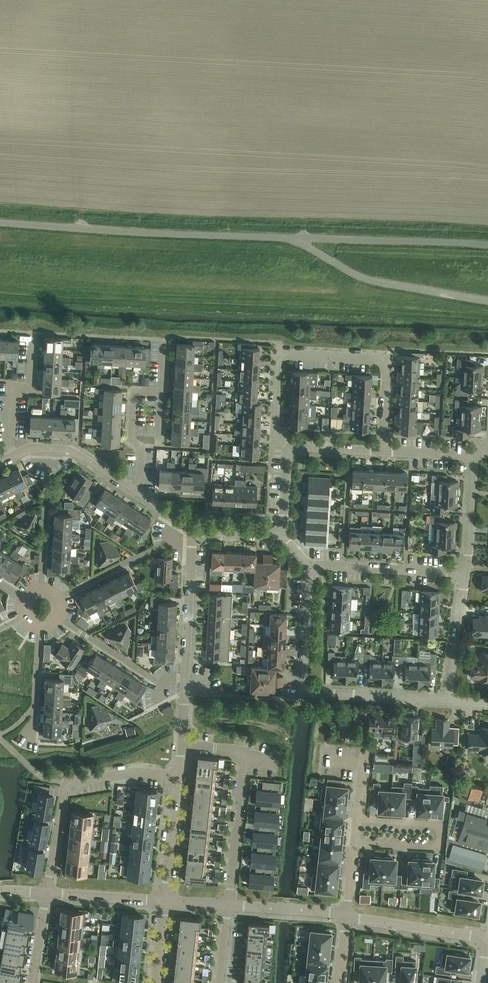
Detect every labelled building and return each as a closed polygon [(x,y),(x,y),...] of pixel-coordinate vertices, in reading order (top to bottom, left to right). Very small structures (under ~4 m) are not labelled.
[(45,348),(62,350),(63,342),(71,343),(72,339),(45,337),(45,348)] [(7,339),(6,357),(13,358),(13,366),(16,366),(18,340),(7,339)] [(176,355),(194,356),(195,349),(204,349),(204,345),(203,345),(203,341),(193,340),(193,345),(177,344),(176,355)] [(241,358),(259,359),(259,348),(254,348),(254,344),(238,343),(238,349),(241,349),(241,358)] [(100,371),(102,344),(91,344),(91,345),(87,345),(87,360),(90,360),(90,362),(98,362),(97,371),(100,371)] [(112,363),(113,345),(102,344),(100,371),(104,371),(105,362),(112,363)] [(122,377),(124,346),(113,345),(112,363),(120,363),(119,372),(118,377),(122,377)] [(135,364),(135,346),(124,346),(122,377),(126,377),(126,372),(126,364),(135,364)] [(135,346),(135,364),(141,364),(141,373),(148,373),(149,369),(145,368),(146,347),(135,346)] [(62,357),(62,350),(45,348),(44,359),(70,361),(70,357),(62,357)] [(194,363),(194,356),(176,355),(175,366),(202,367),(202,363),(194,363)] [(402,366),(419,368),(420,357),(399,355),(399,362),(402,362),(402,366)] [(258,370),(259,359),(241,358),(240,370),(258,370)] [(70,364),(70,361),(44,359),(43,370),(61,371),(62,364),(70,364)] [(462,377),(482,378),(483,371),(484,371),(484,366),(471,365),(471,360),(457,359),(457,367),(461,372),(462,372),(462,377)] [(202,371),(202,367),(175,366),(175,376),(193,377),(193,370),(202,371)] [(419,379),(419,368),(402,366),(402,372),(398,372),(398,377),(419,379)] [(61,378),(61,371),(43,370),(43,381),(74,382),(74,379),(61,378)] [(258,381),(258,370),(240,370),(239,380),(258,381)] [(293,382),(310,383),(310,382),(317,383),(318,373),(310,373),(293,371),(293,382)] [(353,386),(370,387),(371,376),(346,375),(346,379),(353,380),(353,386)] [(193,384),(193,377),(175,376),(174,387),(201,389),(201,385),(193,384)] [(418,389),(419,379),(398,377),(397,384),(401,384),(401,388),(418,389)] [(482,385),(482,378),(462,377),(462,383),(460,382),(456,387),(455,395),(469,396),(469,389),(483,390),(483,385),(482,385)] [(257,392),(258,381),(239,380),(239,391),(257,392)] [(74,386),(74,382),(43,381),(42,392),(60,393),(60,385),(74,386)] [(310,390),(310,383),(293,382),(292,393),(317,394),(317,391),(310,390)] [(370,398),(370,387),(353,386),(352,392),(345,392),(345,396),(370,398)] [(201,392),(201,389),(174,387),(174,398),(192,399),(192,392),(201,392)] [(97,388),(96,392),(104,393),(104,400),(122,401),(122,390),(104,389),(97,388)] [(418,400),(418,389),(401,388),(401,393),(397,393),(396,399),(418,400)] [(256,402),(257,392),(239,391),(238,402),(243,402),(256,402)] [(317,395),(317,394),(292,393),(292,404),(309,405),(309,399),(317,399),(317,395)] [(369,408),(370,398),(345,396),(344,401),(352,401),(352,407),(369,408)] [(191,406),(192,399),(174,398),(173,409),(200,410),(200,407),(191,406)] [(417,411),(418,400),(396,399),(396,405),(400,405),(400,410),(417,411)] [(459,417),(480,418),(480,411),(482,411),(482,407),(469,406),(469,400),(455,399),(455,407),(459,412),(460,412),(459,417)] [(95,407),(95,410),(121,411),(122,401),(104,400),(103,407),(95,407)] [(242,413),(261,414),(261,403),(256,402),(243,402),(242,413)] [(309,412),(309,405),(292,404),(291,415),(316,416),(316,412),(309,412)] [(369,419),(369,408),(352,407),(351,414),(344,414),(344,418),(369,419)] [(41,434),(42,409),(33,408),(31,410),(31,412),(33,414),(33,416),(27,415),(26,433),(41,434)] [(52,434),(53,417),(45,416),(46,408),(42,408),(42,409),(41,434),(52,434)] [(63,435),(64,409),(61,409),(60,417),(53,417),(52,434),(63,435)] [(64,409),(63,435),(74,436),(74,434),(78,434),(79,426),(79,418),(67,418),(68,409),(64,409)] [(199,414),(200,410),(173,409),(172,419),(191,421),(191,413),(199,414)] [(95,410),(95,414),(103,414),(103,421),(120,422),(121,411),(95,410)] [(417,422),(417,411),(400,410),(399,415),(395,415),(395,420),(417,422)] [(261,414),(242,413),(236,412),(236,416),(242,417),(242,423),(260,424),(261,414)] [(315,421),(316,416),(291,415),(290,426),(308,427),(308,420),(315,421)] [(480,425),(480,418),(459,417),(459,423),(458,423),(454,427),(453,435),(470,436),(471,435),(471,430),(481,431),(481,426),(480,425)] [(368,431),(369,419),(344,418),(343,429),(368,431)] [(190,428),(191,421),(172,419),(172,430),(198,432),(199,428),(190,428)] [(424,422),(417,422),(395,420),(395,427),(399,427),(399,432),(416,433),(423,433),(424,422)] [(89,428),(89,432),(94,432),(120,434),(120,430),(120,422),(103,421),(102,429),(95,428),(94,428),(89,428)] [(259,435),(260,424),(242,423),(241,430),(229,429),(228,433),(241,434),(259,435)] [(198,436),(198,432),(172,430),(171,441),(178,442),(178,445),(188,446),(188,442),(189,443),(190,435),(198,436)] [(94,432),(94,435),(102,436),(101,444),(119,445),(120,434),(94,432)] [(259,446),(259,435),(241,434),(240,445),(259,446)] [(258,457),(259,446),(240,445),(240,456),(258,457)] [(192,489),(193,463),(193,457),(189,457),(189,462),(189,471),(182,471),(181,489),(192,489)] [(170,488),(172,462),(168,461),(167,470),(160,470),(159,487),(170,488)] [(181,489),(182,471),(175,470),(175,462),(172,462),(170,488),(181,489)] [(193,463),(192,489),(203,490),(203,480),(207,480),(208,467),(197,466),(197,463),(193,463)] [(9,474),(21,497),(24,495),(20,488),(26,485),(28,487),(34,484),(28,473),(22,476),(19,469),(9,474)] [(363,487),(364,471),(353,470),(352,486),(363,487)] [(84,506),(93,492),(87,488),(93,480),(79,471),(67,491),(76,497),(75,500),(84,506)] [(374,488),(375,471),(364,471),(363,487),(374,488)] [(384,488),(385,472),(375,471),(374,488),(375,488),(375,490),(376,491),(382,491),(383,490),(383,488),(384,488)] [(395,489),(396,473),(385,472),(384,488),(395,489)] [(396,473),(395,489),(407,489),(407,473),(396,473)] [(21,497),(9,474),(0,478),(0,480),(7,494),(14,491),(18,499),(21,497)] [(431,492),(457,494),(458,487),(459,487),(459,482),(446,481),(447,475),(433,475),(431,492)] [(308,491),(329,492),(329,485),(332,485),(332,478),(309,477),(308,491)] [(245,504),(246,486),(246,480),(235,479),(235,485),(234,504),(245,504)] [(224,503),(225,484),(213,484),(212,502),(224,503)] [(235,485),(225,484),(224,503),(234,504),(235,485)] [(246,486),(245,504),(256,505),(257,486),(246,486)] [(105,510),(114,495),(105,489),(98,500),(92,496),(85,507),(94,513),(99,506),(105,510)] [(457,501),(457,494),(431,492),(431,502),(430,510),(446,511),(448,510),(449,506),(458,506),(458,501),(457,501)] [(109,523),(123,501),(114,495),(105,510),(111,514),(106,521),(109,523)] [(123,521),(133,506),(123,501),(109,523),(112,524),(117,517),(123,521)] [(127,535),(142,512),(133,506),(123,521),(129,525),(124,533),(125,533),(123,537),(124,538),(127,534),(127,535)] [(54,526),(72,526),(80,527),(80,519),(81,519),(81,516),(88,516),(83,508),(81,509),(69,508),(68,515),(55,514),(54,526)] [(142,512),(127,535),(130,536),(135,529),(141,533),(140,535),(145,539),(152,528),(147,525),(151,518),(142,512)] [(27,537),(37,531),(38,519),(28,513),(17,518),(17,530),(27,537)] [(434,534),(455,535),(455,528),(457,528),(457,523),(443,522),(444,516),(430,515),(430,523),(434,528),(435,528),(434,534)] [(100,522),(96,528),(102,531),(105,526),(100,522)] [(371,548),(372,526),(361,525),(361,531),(360,548),(371,548)] [(71,533),(72,526),(54,526),(54,536),(80,538),(80,537),(85,538),(85,533),(80,533),(80,534),(71,533)] [(381,549),(382,533),(382,527),(372,526),(371,548),(381,549)] [(360,548),(361,531),(360,531),(360,527),(350,527),(350,531),(349,547),(360,548)] [(393,533),(392,549),(403,550),(404,534),(404,529),(400,528),(400,534),(393,533)] [(392,549),(393,533),(382,533),(381,549),(392,549)] [(455,541),(455,535),(434,534),(434,539),(429,543),(428,551),(443,552),(446,549),(446,546),(456,547),(456,542),(455,541)] [(79,541),(80,538),(54,536),(53,547),(71,548),(71,540),(79,541)] [(107,566),(117,561),(117,548),(107,542),(96,548),(96,559),(107,566)] [(22,546),(21,545),(18,546),(15,550),(15,549),(10,556),(5,553),(0,560),(0,571),(4,574),(22,546)] [(22,546),(4,574),(13,580),(18,573),(23,577),(29,566),(24,563),(23,565),(16,560),(21,553),(24,555),(28,549),(22,545),(22,546)] [(70,555),(71,548),(53,547),(52,558),(78,559),(84,559),(84,556),(79,555),(70,555)] [(223,568),(224,552),(213,551),(212,568),(223,568)] [(234,569),(235,553),(224,552),(223,568),(234,569)] [(244,569),(245,553),(235,553),(234,569),(244,569)] [(256,562),(256,554),(245,553),(244,569),(255,570),(256,562)] [(255,570),(254,585),(254,586),(279,587),(287,587),(287,588),(288,569),(280,569),(280,563),(272,563),(273,555),(264,554),(263,562),(256,562),(255,570)] [(78,562),(78,559),(52,558),(52,568),(70,569),(70,562),(78,562)] [(178,587),(178,574),(171,573),(171,560),(157,559),(156,579),(170,580),(169,587),(178,587)] [(119,577),(127,593),(134,589),(138,597),(147,592),(141,581),(136,584),(129,572),(119,577)] [(121,596),(127,593),(119,577),(109,582),(121,605),(125,604),(121,596)] [(119,607),(121,605),(109,582),(100,587),(108,603),(115,599),(119,607)] [(332,597),(351,598),(352,587),(332,586),(332,597)] [(102,606),(108,603),(100,587),(90,592),(102,615),(106,614),(102,606)] [(402,601),(406,601),(410,602),(411,590),(402,590),(402,601)] [(420,602),(440,603),(440,592),(420,591),(420,602)] [(99,617),(102,615),(90,592),(81,597),(84,604),(79,607),(82,613),(81,614),(83,618),(84,617),(84,618),(90,614),(89,613),(96,609),(99,617)] [(210,594),(209,605),(223,606),(231,606),(232,595),(223,595),(210,594)] [(158,614),(176,615),(177,603),(163,603),(163,596),(151,596),(151,600),(150,606),(159,606),(158,614)] [(350,609),(351,598),(332,597),(331,608),(350,609)] [(439,614),(440,603),(420,602),(419,613),(439,614)] [(209,606),(209,616),(222,617),(231,617),(231,608),(231,606),(223,606),(209,605),(209,606)] [(350,620),(350,609),(331,608),(330,619),(350,620)] [(438,625),(439,614),(419,613),(419,624),(438,625)] [(175,625),(176,615),(158,614),(158,621),(149,620),(149,624),(150,624),(175,625)] [(270,625),(286,625),(286,614),(271,614),(270,625)] [(481,614),(481,618),(474,618),(473,638),(475,638),(475,634),(487,635),(487,615),(481,614)] [(209,617),(208,627),(221,628),(230,628),(231,618),(231,617),(222,617),(209,616),(209,617)] [(80,618),(77,622),(86,629),(89,624),(88,622),(80,617),(80,618)] [(349,631),(350,620),(330,619),(330,630),(349,631)] [(175,625),(150,624),(150,627),(158,628),(157,635),(175,636),(175,625)] [(438,636),(438,625),(419,624),(418,635),(438,636)] [(120,649),(131,644),(131,632),(121,625),(111,631),(110,643),(120,649)] [(285,636),(286,625),(270,625),(269,635),(285,636)] [(208,628),(208,638),(221,638),(230,639),(230,630),(230,628),(221,628),(208,627),(208,628)] [(174,647),(175,636),(157,635),(157,642),(148,642),(142,642),(142,645),(148,645),(148,646),(174,647)] [(285,647),(285,636),(269,635),(269,645),(263,645),(263,646),(285,647)] [(208,639),(207,648),(220,649),(229,650),(230,640),(230,639),(221,638),(208,638),(208,639)] [(85,649),(74,642),(70,649),(63,644),(56,656),(62,660),(62,661),(73,668),(85,649)] [(363,666),(364,644),(359,643),(353,659),(346,659),(346,656),(345,680),(352,680),(352,679),(357,679),(358,665),(363,666)] [(380,681),(381,660),(376,660),(376,658),(374,656),(370,656),(370,655),(365,654),(365,644),(364,644),(363,666),(370,666),(369,680),(375,680),(374,681),(380,681)] [(174,658),(174,647),(148,646),(148,649),(156,649),(156,656),(154,656),(154,663),(176,664),(176,658),(174,658)] [(284,658),(285,647),(263,646),(262,656),(268,657),(284,658)] [(207,649),(206,660),(219,660),(228,661),(229,651),(229,650),(220,649),(207,648),(207,649)] [(345,680),(346,656),(335,655),(335,652),(329,652),(328,664),(334,664),(333,678),(339,679),(345,680)] [(96,674),(106,659),(96,653),(89,664),(84,660),(77,671),(85,677),(90,670),(96,674)] [(417,662),(416,683),(423,684),(423,683),(429,683),(430,669),(436,670),(437,654),(430,653),(430,657),(418,657),(418,662),(417,662)] [(480,654),(480,666),(472,665),(471,677),(479,677),(479,680),(487,680),(487,654),(480,654)] [(399,669),(399,656),(393,656),(393,661),(381,660),(380,681),(387,682),(388,681),(393,681),(394,671),(397,671),(399,669)] [(416,683),(417,662),(407,662),(407,657),(399,656),(399,669),(400,668),(406,668),(405,682),(410,682),(410,683),(416,683)] [(283,669),(284,658),(268,657),(268,658),(263,658),(263,666),(268,667),(268,668),(276,668),(283,669)] [(100,687),(115,665),(106,659),(96,674),(102,678),(97,685),(100,687)] [(114,686),(124,670),(115,665),(100,687),(103,689),(108,682),(114,686)] [(268,668),(268,667),(252,666),(251,691),(274,692),(275,685),(283,685),(283,676),(275,676),(276,668),(268,668)] [(118,699),(133,676),(124,670),(114,686),(120,690),(116,697),(118,699)] [(45,690),(63,691),(63,683),(72,684),(72,674),(60,673),(59,679),(46,679),(45,690)] [(133,676),(118,699),(121,701),(126,693),(132,697),(131,699),(136,703),(146,688),(141,684),(142,682),(133,676)] [(63,698),(63,691),(45,690),(45,701),(71,702),(71,698),(63,698)] [(71,705),(71,702),(45,701),(44,711),(62,712),(62,705),(71,705)] [(118,702),(113,709),(119,713),(124,706),(118,702)] [(165,714),(175,709),(173,704),(163,709),(165,714)] [(98,730),(108,725),(109,713),(99,706),(88,712),(87,723),(98,730)] [(61,719),(62,712),(44,711),(44,722),(70,723),(70,720),(61,719)] [(396,739),(396,737),(397,725),(391,724),(391,716),(371,715),(370,729),(377,730),(377,732),(384,732),(384,738),(396,739)] [(422,747),(423,735),(417,734),(418,718),(404,717),(402,737),(414,738),(413,746),(422,747)] [(430,738),(430,741),(431,743),(431,746),(452,747),(452,744),(459,744),(459,736),(452,736),(453,727),(448,727),(449,720),(438,719),(437,729),(432,729),(432,737),(430,738)] [(69,727),(70,723),(44,722),(43,733),(51,733),(51,740),(63,740),(64,733),(61,733),(61,726),(69,727)] [(73,724),(73,734),(80,734),(81,724),(75,724),(73,724)] [(134,726),(125,728),(128,737),(136,735),(134,726)] [(481,728),(480,735),(469,734),(468,749),(479,750),(479,752),(487,752),(487,728),(481,728)] [(360,743),(361,730),(346,729),(345,742),(360,743)] [(375,756),(375,762),(378,762),(379,761),(387,761),(387,756),(379,756),(379,754),(375,754),(375,756)] [(197,764),(218,767),(219,758),(198,756),(197,761),(198,761),(197,763),(197,764)] [(374,765),(374,771),(381,772),(382,764),(374,763),(374,765)] [(218,767),(197,764),(197,765),(197,767),(196,772),(216,774),(217,767),(218,767)] [(215,782),(216,774),(196,772),(196,777),(196,779),(195,779),(195,780),(215,782)] [(214,790),(215,782),(195,780),(195,781),(195,783),(194,788),(214,790)] [(257,796),(279,798),(280,793),(281,782),(262,781),(262,782),(263,782),(262,791),(257,790),(257,796)] [(392,789),(390,813),(404,814),(405,797),(411,798),(411,785),(412,782),(404,782),(404,786),(392,786),(392,789)] [(37,813),(45,815),(49,815),(53,794),(49,793),(50,786),(35,784),(32,799),(39,800),(37,813)] [(325,785),(323,800),(346,802),(345,802),(346,799),(347,799),(347,792),(347,788),(346,788),(346,787),(325,785)] [(411,785),(411,798),(416,798),(415,815),(428,816),(430,792),(430,788),(418,787),(418,785),(411,785)] [(430,792),(428,816),(442,816),(443,800),(449,800),(449,796),(443,796),(443,793),(442,792),(443,786),(430,785),(430,788),(430,792)] [(461,785),(458,794),(460,794),(458,800),(470,804),(472,799),(479,801),(482,791),(465,785),(465,786),(461,785)] [(213,797),(214,790),(194,788),(194,792),(194,794),(193,794),(193,795),(213,797)] [(136,800),(156,802),(157,791),(138,789),(136,800)] [(378,789),(377,812),(390,813),(392,789),(378,789)] [(213,805),(213,797),(193,795),(193,796),(194,796),(193,798),(193,803),(213,805)] [(279,798),(257,796),(256,796),(256,800),(256,802),(261,802),(260,811),(255,811),(255,817),(278,819),(278,814),(279,814),(279,803),(279,798)] [(321,799),(321,800),(326,800),(324,814),(322,814),(322,815),(324,815),(343,817),(343,816),(344,816),(344,813),(345,813),(346,805),(345,805),(345,802),(346,803),(346,802),(323,800),(321,799)] [(155,813),(156,802),(136,800),(135,811),(155,813)] [(212,813),(213,805),(193,803),(192,808),(192,810),(192,811),(212,813)] [(486,822),(487,817),(460,809),(452,835),(458,837),(457,840),(487,849),(487,823),(486,822)] [(71,823),(91,826),(93,814),(76,812),(73,811),(72,823),(71,823)] [(154,824),(155,813),(135,811),(134,821),(134,822),(154,824)] [(211,821),(212,813),(192,811),(192,812),(192,814),(191,819),(211,821)] [(45,815),(37,813),(32,812),(31,819),(35,820),(32,841),(40,843),(45,844),(48,822),(44,821),(45,815)] [(322,815),(320,829),(343,832),(342,832),(342,829),(343,829),(344,821),(343,821),(344,818),(343,818),(343,817),(324,815),(322,815)] [(278,819),(255,817),(254,821),(255,821),(255,823),(259,823),(259,832),(254,832),(253,837),(276,839),(276,835),(277,835),(278,824),(277,824),(278,819)] [(210,828),(211,821),(191,819),(191,823),(191,825),(190,825),(190,826),(210,828)] [(134,822),(134,821),(129,821),(128,832),(133,833),(152,835),(154,824),(134,822)] [(95,826),(91,826),(71,823),(71,824),(70,835),(90,838),(94,838),(95,826)] [(209,836),(210,828),(190,826),(190,827),(190,829),(189,834),(209,836)] [(343,832),(320,829),(320,830),(322,830),(321,845),(341,847),(341,844),(342,844),(343,836),(342,836),(342,832),(343,832)] [(151,846),(152,835),(133,833),(132,844),(151,846)] [(208,844),(209,836),(189,834),(189,839),(189,841),(188,841),(188,842),(208,844)] [(89,850),(90,838),(70,835),(70,836),(69,847),(89,850)] [(276,839),(253,837),(253,842),(253,843),(258,844),(257,853),(252,853),(252,858),(274,860),(274,855),(275,855),(276,844),(275,844),(276,839)] [(446,853),(445,862),(481,872),(487,849),(457,840),(447,837),(446,853)] [(40,843),(32,841),(27,840),(26,847),(31,848),(27,869),(40,872),(44,850),(39,849),(40,843)] [(208,852),(208,844),(188,842),(188,843),(189,843),(188,845),(188,850),(208,852)] [(150,857),(151,846),(132,844),(130,854),(150,857)] [(321,845),(319,860),(338,862),(338,861),(339,861),(339,858),(340,858),(341,850),(340,850),(340,847),(341,847),(321,845)] [(88,862),(89,850),(69,847),(69,848),(68,859),(67,859),(88,862)] [(207,860),(208,852),(188,850),(187,854),(187,856),(187,857),(207,860)] [(149,867),(150,857),(130,854),(129,864),(129,865),(149,867)] [(206,867),(207,860),(187,857),(186,858),(187,858),(187,861),(186,860),(186,865),(206,867)] [(274,860),(252,858),(251,858),(251,862),(251,864),(256,864),(255,874),(250,873),(249,885),(272,887),(273,876),(274,865),(274,860)] [(363,886),(363,887),(370,888),(370,883),(382,884),(383,859),(372,858),(371,873),(364,872),(363,886)] [(86,874),(88,862),(67,859),(67,860),(68,860),(66,870),(66,872),(68,872),(86,874)] [(383,859),(382,884),(394,885),(394,887),(401,888),(401,883),(401,881),(402,875),(401,875),(395,874),(396,860),(383,859)] [(313,873),(313,874),(338,877),(337,876),(337,874),(338,874),(339,866),(338,866),(339,863),(338,863),(338,862),(319,860),(317,874),(313,873)] [(401,883),(401,888),(408,888),(408,886),(419,887),(420,887),(421,862),(410,861),(408,880),(408,882),(408,883),(401,883)] [(421,862),(420,887),(432,887),(432,888),(432,889),(439,890),(440,877),(439,877),(435,877),(432,877),(433,862),(425,862),(421,862)] [(129,865),(129,864),(125,864),(123,876),(148,878),(149,867),(129,865)] [(205,875),(206,867),(186,865),(185,870),(186,870),(186,872),(185,872),(185,873),(206,875),(205,875)] [(453,867),(452,874),(456,875),(454,888),(481,892),(483,878),(467,876),(468,869),(453,867)] [(205,883),(206,875),(185,873),(185,874),(185,876),(184,881),(205,883)] [(313,874),(311,889),(335,892),(336,887),(337,887),(338,880),(337,879),(337,877),(338,877),(313,874)] [(449,889),(448,896),(453,897),(451,910),(478,914),(480,900),(464,898),(464,891),(449,889)] [(360,900),(360,903),(370,903),(370,902),(371,895),(360,894),(360,899),(360,900)] [(11,908),(7,929),(28,933),(30,924),(33,924),(35,911),(19,908),(18,910),(11,908)] [(61,922),(84,925),(86,913),(62,910),(61,922)] [(123,925),(142,927),(144,916),(124,914),(123,925)] [(179,925),(200,927),(201,919),(180,917),(179,925)] [(83,937),(84,925),(61,922),(60,934),(83,937)] [(268,933),(269,924),(248,922),(247,927),(248,927),(248,929),(247,929),(247,931),(268,932),(267,932),(268,933)] [(141,938),(142,927),(123,925),(122,936),(141,938)] [(200,928),(200,927),(179,925),(179,933),(199,935),(199,928),(200,928)] [(5,940),(4,950),(24,953),(25,945),(28,946),(29,940),(30,934),(28,933),(7,929),(7,930),(5,940)] [(310,940),(309,946),(330,948),(329,948),(330,945),(331,940),(331,937),(330,937),(331,932),(311,930),(310,940)] [(267,932),(268,932),(247,931),(247,932),(248,932),(247,934),(247,938),(267,940),(267,932)] [(198,943),(199,935),(179,933),(178,941),(198,943)] [(83,937),(60,934),(58,946),(78,949),(79,937),(83,937)] [(140,949),(141,938),(122,936),(120,946),(116,946),(140,949)] [(266,947),(267,940),(247,938),(246,943),(247,943),(246,945),(246,946),(266,947)] [(197,951),(198,943),(178,941),(177,949),(197,951)] [(77,961),(78,949),(58,946),(57,958),(77,961)] [(139,960),(140,949),(116,946),(114,957),(139,960)] [(266,955),(266,947),(246,946),(246,947),(246,949),(246,954),(266,955)] [(309,946),(308,961),(327,963),(327,962),(328,962),(328,958),(329,959),(330,951),(329,951),(329,948),(330,948),(309,946)] [(196,959),(197,951),(177,949),(176,956),(196,959)] [(0,968),(0,970),(20,974),(22,966),(24,966),(26,954),(24,953),(4,950),(3,950),(0,968)] [(436,965),(435,972),(451,974),(451,969),(469,971),(471,956),(446,953),(443,953),(441,965),(436,965)] [(265,963),(266,955),(246,954),(245,958),(246,958),(245,961),(245,962),(265,963)] [(395,971),(399,971),(400,971),(400,982),(416,982),(418,982),(418,967),(417,967),(417,964),(416,964),(416,961),(403,960),(404,955),(402,955),(396,955),(395,971)] [(195,966),(196,959),(176,956),(175,964),(195,966)] [(354,969),(360,969),(360,970),(359,982),(372,982),(374,959),(362,958),(361,958),(361,957),(355,956),(354,969)] [(138,970),(139,960),(114,957),(113,968),(138,970)] [(76,973),(77,961),(57,958),(56,969),(55,971),(57,971),(76,973)] [(372,982),(385,982),(385,974),(386,971),(392,971),(392,970),(392,958),(386,958),(386,960),(385,960),(374,959),(372,982)] [(308,961),(306,976),(327,978),(326,977),(326,975),(327,975),(328,967),(327,967),(327,964),(327,963),(308,961)] [(264,971),(265,963),(245,962),(245,963),(245,965),(244,969),(264,971)] [(194,974),(195,966),(175,964),(174,972),(194,974)] [(137,981),(138,970),(113,968),(112,979),(137,981)] [(264,978),(264,971),(244,969),(244,974),(244,976),(244,977),(264,979),(264,978)] [(22,975),(23,974),(20,974),(0,970),(0,982),(21,982),(22,975)] [(193,982),(194,974),(174,972),(174,980),(193,982)]
